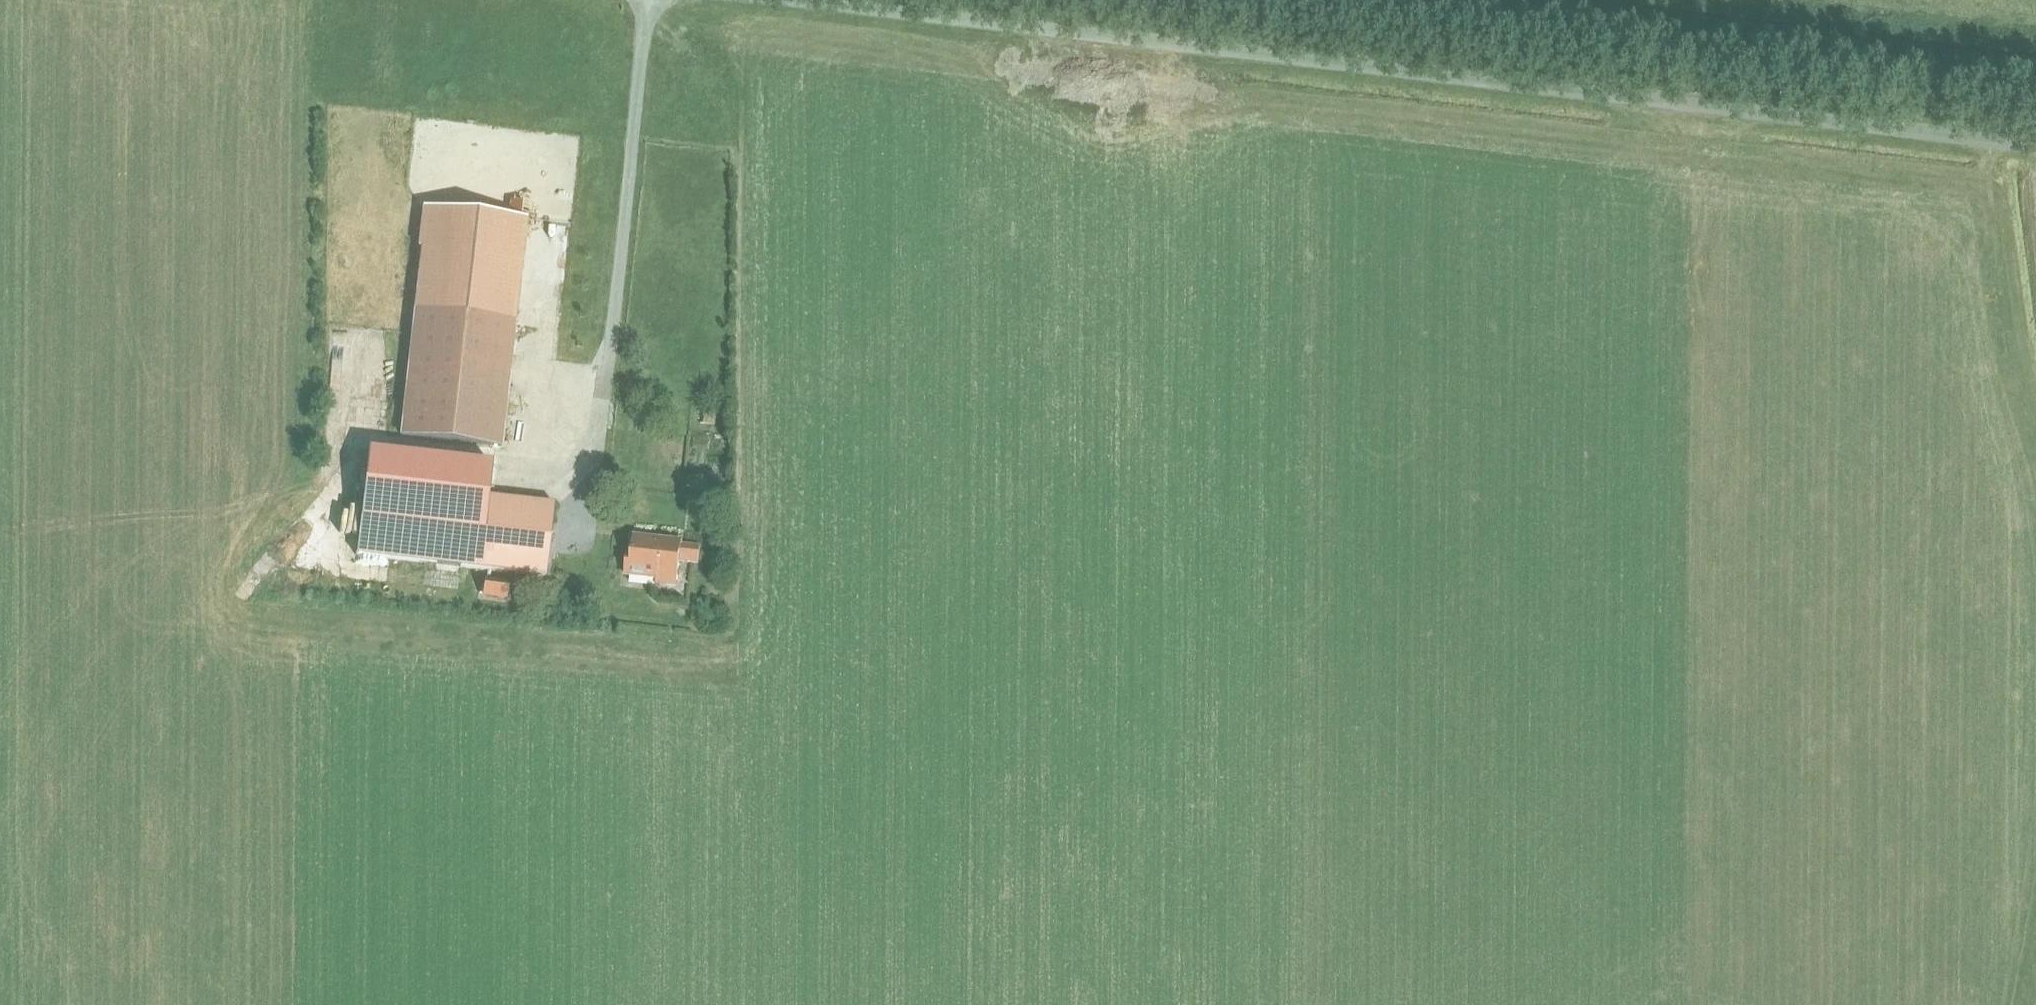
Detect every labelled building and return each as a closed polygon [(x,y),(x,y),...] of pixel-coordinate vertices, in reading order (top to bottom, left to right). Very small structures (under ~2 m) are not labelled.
[(414,311),(401,436),(502,447),(515,322),(526,219),(528,205),(512,203),(510,218),(426,208),(414,311)] [(715,427),(715,414),(704,415),(704,427),(715,427)] [(369,451),(357,555),(547,575),(555,505),(488,498),(492,465),(369,451)] [(628,551),(626,572),(659,576),(658,582),(678,584),(680,561),(697,563),(699,546),(682,544),(683,541),(635,536),(633,552),(628,551)] [(484,580),(482,597),(505,599),(506,583),(484,580)]
